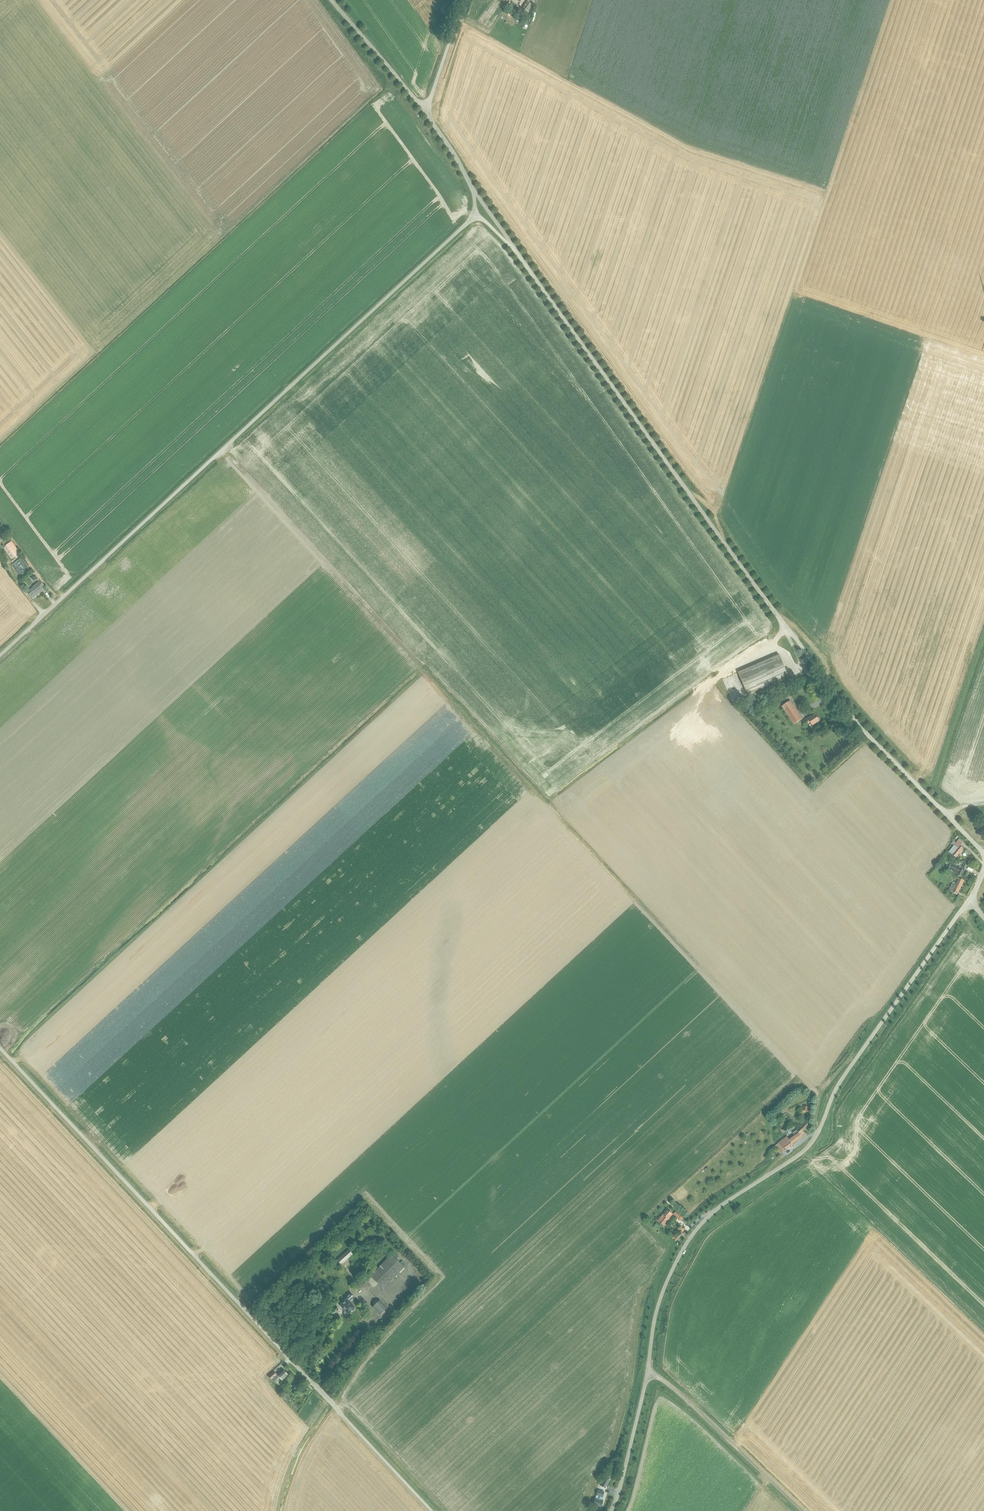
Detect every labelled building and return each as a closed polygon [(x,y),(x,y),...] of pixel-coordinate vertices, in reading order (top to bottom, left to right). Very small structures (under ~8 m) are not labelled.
[(527,16),(534,6),(527,1),(521,10),(512,3),(509,7),(514,11),(515,10),(519,13),(520,11),(527,16)] [(14,558),(20,553),(12,542),(6,546),(14,558)] [(13,564),(12,565),(13,566),(21,578),(27,573),(25,570),(26,568),(29,572),(31,570),(21,558),(13,564)] [(41,589),(44,587),(40,582),(33,587),(34,588),(28,593),(33,598),(42,591),(41,589)] [(747,695),(789,678),(779,655),(738,673),(747,695)] [(782,707),(783,708),(794,725),(803,719),(790,701),(782,707)] [(805,719),(803,720),(802,721),(805,726),(810,722),(812,726),(820,721),(816,715),(812,717),(811,716),(805,720),(805,719)] [(956,857),(963,849),(960,846),(962,843),(961,842),(960,842),(958,840),(956,843),(954,846),(949,852),(956,857)] [(964,871),(956,866),(953,865),(950,871),(961,877),(964,871)] [(957,894),(964,881),(959,879),(956,884),(953,883),(949,890),(957,894)] [(801,1135),(805,1132),(804,1131),(809,1125),(806,1122),(797,1131),(797,1130),(792,1133),(795,1136),(791,1139),(791,1138),(789,1139),(788,1137),(783,1140),(779,1144),(784,1151),(793,1145),(792,1144),(802,1137),(801,1135)] [(663,1226),(668,1219),(663,1215),(661,1217),(657,1221),(663,1226)] [(353,1254),(348,1250),(336,1261),(340,1265),(353,1254)] [(391,1255),(370,1276),(383,1289),(404,1267),(400,1263),(396,1259),(392,1255),(391,1255)] [(351,1310),(353,1311),(354,1310),(354,1309),(354,1308),(355,1307),(349,1302),(354,1297),(351,1293),(345,1298),(346,1299),(340,1306),(345,1311),(344,1312),(345,1314),(346,1314),(347,1313),(348,1314),(351,1310)] [(379,1300),(372,1307),(380,1315),(387,1308),(379,1300)] [(282,1380),(288,1375),(283,1370),(280,1373),(279,1372),(277,1375),(274,1372),(268,1377),(273,1382),(279,1377),(282,1380)] [(288,1402),(291,1399),(286,1394),(282,1397),(285,1401),(286,1400),(288,1402)] [(610,1480),(606,1477),(600,1486),(605,1488),(610,1480)] [(596,1493),(596,1494),(592,1507),(592,1506),(596,1508),(597,1507),(600,1508),(603,1501),(601,1500),(604,1492),(598,1490),(598,1491),(597,1492),(596,1493)]
